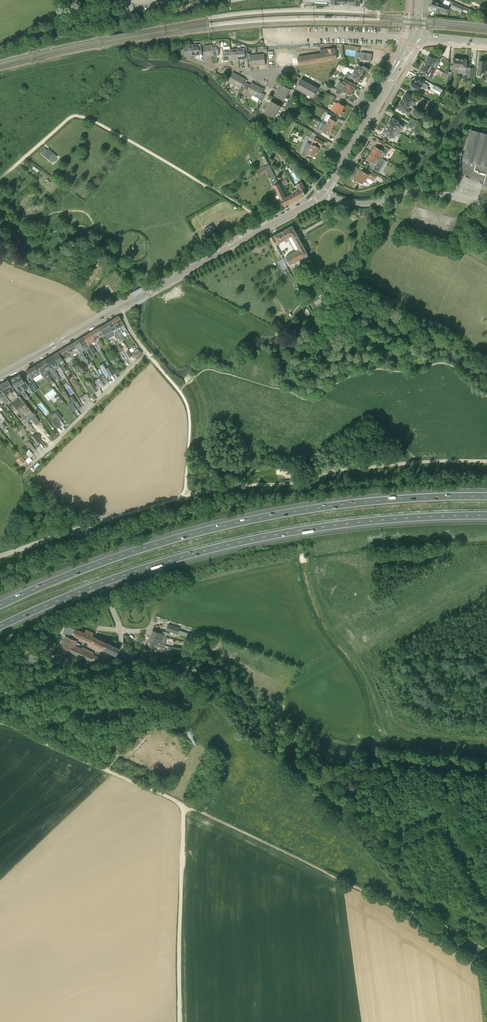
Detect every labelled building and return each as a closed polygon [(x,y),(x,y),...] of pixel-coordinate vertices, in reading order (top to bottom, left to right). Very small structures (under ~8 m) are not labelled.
[(449,7),(432,2),(431,6),(430,6),(429,6),(429,7),(428,8),(429,10),(429,11),(430,11),(431,11),(432,11),(433,10),(436,11),(437,10),(440,11),(447,13),(449,7)] [(461,12),(463,7),(453,3),(452,4),(451,7),(461,12)] [(211,56),(212,56),(219,55),(218,47),(221,47),(220,39),(216,39),(216,44),(211,45),(211,56)] [(199,46),(199,44),(191,45),(192,56),(202,55),(201,46),(199,46)] [(192,56),(191,45),(184,45),(184,48),(182,48),(182,55),(185,55),(185,57),(192,56)] [(230,60),(238,60),(237,48),(230,49),(230,60)] [(245,48),(237,48),(238,60),(248,59),(248,55),(248,53),(245,53),(245,50),(245,48)] [(299,65),(336,59),(335,51),(335,48),(318,51),(318,53),(297,57),(299,65)] [(371,61),(372,54),(364,52),(362,60),(371,61)] [(257,54),(248,55),(248,59),(250,59),(251,66),(258,66),(257,54)] [(258,66),(265,65),(264,54),(257,54),(258,66)] [(432,58),(429,56),(427,59),(426,59),(425,61),(425,62),(435,68),(440,59),(437,58),(437,59),(433,57),(432,58)] [(451,63),(451,67),(459,68),(460,59),(454,58),(453,58),(453,63),(451,63)] [(473,78),(474,68),(467,67),(468,64),(466,64),(467,59),(460,59),(459,68),(458,73),(467,74),(467,78),(473,78)] [(486,60),(483,60),(483,61),(479,61),(478,68),(477,68),(477,72),(477,75),(481,76),(481,72),(485,73),(484,78),(486,79),(486,70),(485,70),(486,61),(486,60)] [(423,65),(422,68),(425,70),(424,71),(425,72),(424,75),(427,77),(430,73),(433,75),(437,68),(435,68),(425,62),(424,62),(423,64),(423,65)] [(359,65),(355,70),(365,76),(369,69),(363,66),(362,67),(359,65)] [(355,70),(349,79),(350,79),(350,80),(354,82),(356,79),(361,83),(365,76),(355,70)] [(234,86),(239,76),(233,72),(228,82),(234,86)] [(239,76),(234,86),(241,89),(240,91),(242,92),(244,89),(241,88),(246,79),(239,76)] [(342,83),(338,89),(349,95),(352,89),(354,90),(357,85),(348,81),(344,78),(342,83)] [(313,98),(318,89),(301,79),(296,89),(313,98)] [(411,82),(410,84),(411,85),(410,86),(419,91),(421,87),(425,89),(427,85),(423,83),(424,83),(419,80),(418,82),(414,79),(412,82),(411,82)] [(247,83),(244,89),(250,93),(249,94),(248,96),(251,98),(258,86),(252,82),(250,85),(247,83)] [(281,84),(277,90),(274,95),(284,101),(290,89),(281,84)] [(433,85),(430,89),(440,95),(443,91),(433,85)] [(258,86),(251,98),(258,102),(261,103),(266,94),(263,93),(265,89),(258,86)] [(313,101),(294,90),(291,95),(294,97),(296,94),(312,103),(313,101)] [(407,95),(405,94),(404,97),(403,97),(401,99),(402,100),(402,101),(413,107),(414,104),(415,104),(417,100),(412,97),(408,94),(407,95)] [(420,95),(418,99),(428,104),(430,101),(420,95)] [(274,118),(277,112),(281,106),(271,101),(265,113),(274,118)] [(399,104),(397,108),(400,109),(400,110),(404,112),(409,115),(410,112),(413,114),(415,109),(413,107),(402,101),(401,102),(400,101),(399,104)] [(335,102),(331,109),(333,110),(340,114),(339,116),(341,117),(344,112),(342,111),(344,106),(338,103),(338,104),(335,102)] [(324,121),(323,123),(332,128),(336,121),(330,118),(332,115),(328,113),(324,120),(324,121)] [(388,123),(387,125),(387,126),(398,132),(400,133),(404,126),(398,123),(399,122),(393,118),(392,120),(391,119),(389,123),(388,123)] [(320,121),(315,130),(321,134),(323,131),(328,135),(332,128),(323,123),(320,121)] [(398,132),(387,126),(386,126),(385,128),(385,129),(383,132),(387,134),(387,136),(391,139),(392,137),(394,138),(395,135),(396,136),(398,132)] [(462,173),(465,174),(466,177),(480,181),(480,183),(482,183),(486,185),(486,129),(483,128),(482,133),(471,130),(462,162),(464,162),(463,166),(464,167),(462,173)] [(315,137),(311,144),(317,147),(318,144),(322,146),(324,142),(315,137)] [(375,146),(371,153),(382,159),(384,157),(384,156),(386,156),(390,149),(384,146),(385,143),(379,140),(377,143),(381,146),(379,149),(375,146)] [(307,143),(303,153),(308,156),(309,154),(311,155),(313,156),(312,157),(314,157),(319,147),(317,147),(311,144),(307,143)] [(52,163),(57,157),(46,147),(41,153),(52,163)] [(371,153),(369,157),(370,158),(369,159),(373,162),(370,168),(378,172),(385,160),(382,159),(371,153)] [(265,166),(255,171),(257,174),(266,169),(265,166)] [(365,173),(361,170),(356,180),(363,184),(367,178),(368,178),(368,179),(374,182),(378,174),(373,171),(370,175),(369,174),(369,173),(366,171),(365,173)] [(300,198),(305,195),(303,189),(305,188),(302,182),(296,185),(298,188),(296,189),(300,198)] [(285,197),(279,183),(274,186),(284,206),(292,202),(289,195),(285,197)] [(292,202),(300,198),(296,189),(291,192),(292,194),(289,195),(292,202)] [(208,237),(215,233),(211,225),(204,230),(208,237)] [(290,264),(290,265),(308,255),(307,253),(297,235),(292,226),(274,236),(271,237),(275,246),(286,267),(290,264)] [(120,335),(122,333),(119,328),(120,328),(124,325),(122,322),(118,316),(111,321),(120,335)] [(120,335),(111,321),(107,323),(114,335),(115,336),(116,335),(120,341),(122,340),(120,335)] [(106,340),(114,335),(107,323),(99,328),(103,335),(106,340)] [(99,340),(98,338),(103,335),(99,328),(91,333),(96,342),(101,348),(103,347),(99,340)] [(91,351),(94,349),(91,345),(96,342),(91,333),(83,337),(91,351)] [(91,351),(83,337),(78,340),(82,348),(83,348),(84,349),(85,348),(90,357),(91,358),(94,357),(93,355),(91,351)] [(87,367),(89,366),(83,355),(84,354),(81,348),(82,348),(78,340),(75,342),(82,354),(80,355),(87,367)] [(82,354),(75,342),(65,348),(70,355),(70,356),(76,352),(78,356),(80,355),(82,354)] [(70,355),(65,348),(58,352),(62,360),(67,358),(67,357),(70,355)] [(135,358),(142,353),(140,350),(133,355),(135,358)] [(62,360),(58,352),(53,355),(62,370),(65,368),(63,365),(65,364),(62,360)] [(62,370),(53,355),(45,360),(55,376),(57,379),(58,381),(61,380),(55,370),(60,367),(62,370)] [(115,366),(119,364),(115,357),(111,359),(115,366)] [(55,376),(45,360),(41,362),(46,370),(48,369),(54,380),(57,379),(55,376)] [(44,373),(44,372),(46,370),(41,362),(35,366),(41,373),(43,376),(49,383),(52,381),(47,372),(44,373)] [(32,379),(41,373),(35,366),(26,371),(29,377),(32,379)] [(110,377),(115,373),(110,366),(105,369),(110,377)] [(25,381),(24,382),(20,375),(15,377),(19,385),(24,391),(29,388),(27,386),(25,381)] [(24,391),(19,385),(15,377),(10,380),(14,388),(16,387),(21,393),(26,399),(29,397),(24,391)] [(34,422),(38,419),(32,412),(25,403),(15,391),(8,380),(3,383),(10,393),(28,416),(34,422)] [(33,393),(38,389),(32,382),(27,386),(29,388),(33,393)] [(10,393),(3,383),(0,384),(0,389),(2,393),(3,392),(6,396),(10,393)] [(94,393),(98,391),(93,383),(89,386),(94,393)] [(0,389),(0,397),(3,401),(5,404),(10,401),(7,398),(6,396),(3,392),(2,393),(0,389)] [(10,393),(6,396),(7,398),(10,401),(24,419),(28,416),(10,393)] [(57,420),(62,416),(57,411),(53,414),(57,420)] [(33,452),(36,450),(29,441),(26,443),(33,452)] [(20,466),(26,462),(21,456),(16,460),(20,466)] [(168,624),(166,630),(188,637),(190,634),(179,630),(179,628),(168,624)] [(78,638),(107,651),(111,644),(107,642),(107,643),(95,637),(92,636),(93,633),(86,629),(84,632),(75,628),(75,629),(66,625),(62,634),(65,635),(59,646),(71,651),(70,653),(90,662),(91,660),(96,662),(97,659),(99,660),(101,655),(99,654),(98,657),(93,655),(94,654),(76,646),(75,645),(77,641),(76,641),(78,638)] [(169,637),(166,637),(167,635),(163,634),(152,630),(150,637),(158,639),(163,641),(163,640),(167,641),(167,640),(171,641),(172,639),(171,639),(172,637),(169,636),(169,637)] [(165,647),(165,645),(157,643),(158,639),(150,637),(148,642),(156,645),(165,647)] [(164,648),(165,647),(156,645),(148,642),(147,645),(149,646),(148,648),(154,650),(154,649),(157,650),(158,647),(164,648)] [(116,655),(119,648),(111,644),(107,651),(116,655)] [(137,734),(133,731),(129,737),(132,739),(130,742),(133,744),(132,744),(135,747),(142,739),(139,736),(138,736),(136,734),(137,734)]
